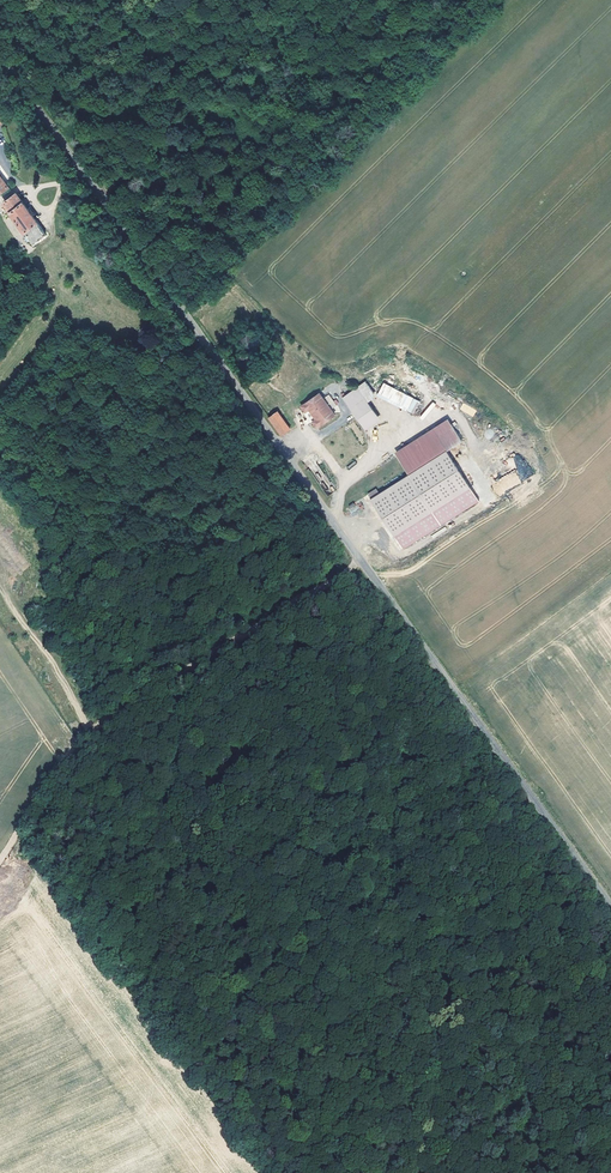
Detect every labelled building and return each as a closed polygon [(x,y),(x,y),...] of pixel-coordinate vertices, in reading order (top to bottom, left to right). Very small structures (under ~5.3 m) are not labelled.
[(13,190),(0,199),(11,214),(8,216),(12,222),(15,220),(23,231),(19,234),(22,239),(26,236),(29,240),(42,231),(29,212),(32,211),(27,203),(24,205),(13,190)] [(359,376),(337,391),(345,402),(337,408),(349,424),(370,409),(358,391),(365,385),(359,376)] [(376,397),(414,414),(420,400),(382,383),(376,397)] [(332,401),(324,390),(318,394),(314,389),(296,402),(300,407),(297,409),(305,420),(308,418),(312,423),(330,411),(326,405),(332,401)] [(423,420),(436,405),(433,402),(419,417),(423,420)] [(463,403),(459,410),(473,417),(477,410),(463,403)] [(273,407),(264,414),(276,430),(285,425),(273,407)] [(447,420),(395,454),(394,454),(404,471),(409,469),(445,447),(459,438),(447,420)] [(445,447),(409,469),(404,471),(377,488),(375,489),(372,485),(364,489),(367,494),(366,495),(390,532),(404,523),(439,501),(467,484),(445,447)] [(503,488),(520,482),(516,472),(500,478),(503,488)] [(347,506),(351,513),(358,510),(354,502),(347,506)] [(461,687),(465,692),(469,689),(465,684),(461,687)]
